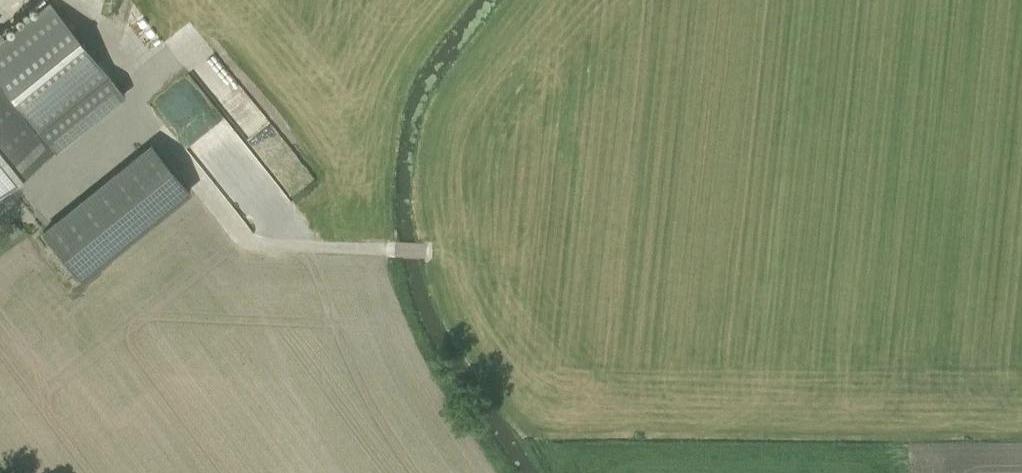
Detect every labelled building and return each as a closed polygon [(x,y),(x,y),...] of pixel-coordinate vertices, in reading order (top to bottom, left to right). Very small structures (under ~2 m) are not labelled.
[(124,94),(50,3),(0,43),(0,194),(124,94)] [(151,143),(42,232),(80,279),(190,191),(151,143)] [(13,222),(4,230),(11,238),(20,231),(13,222)]
